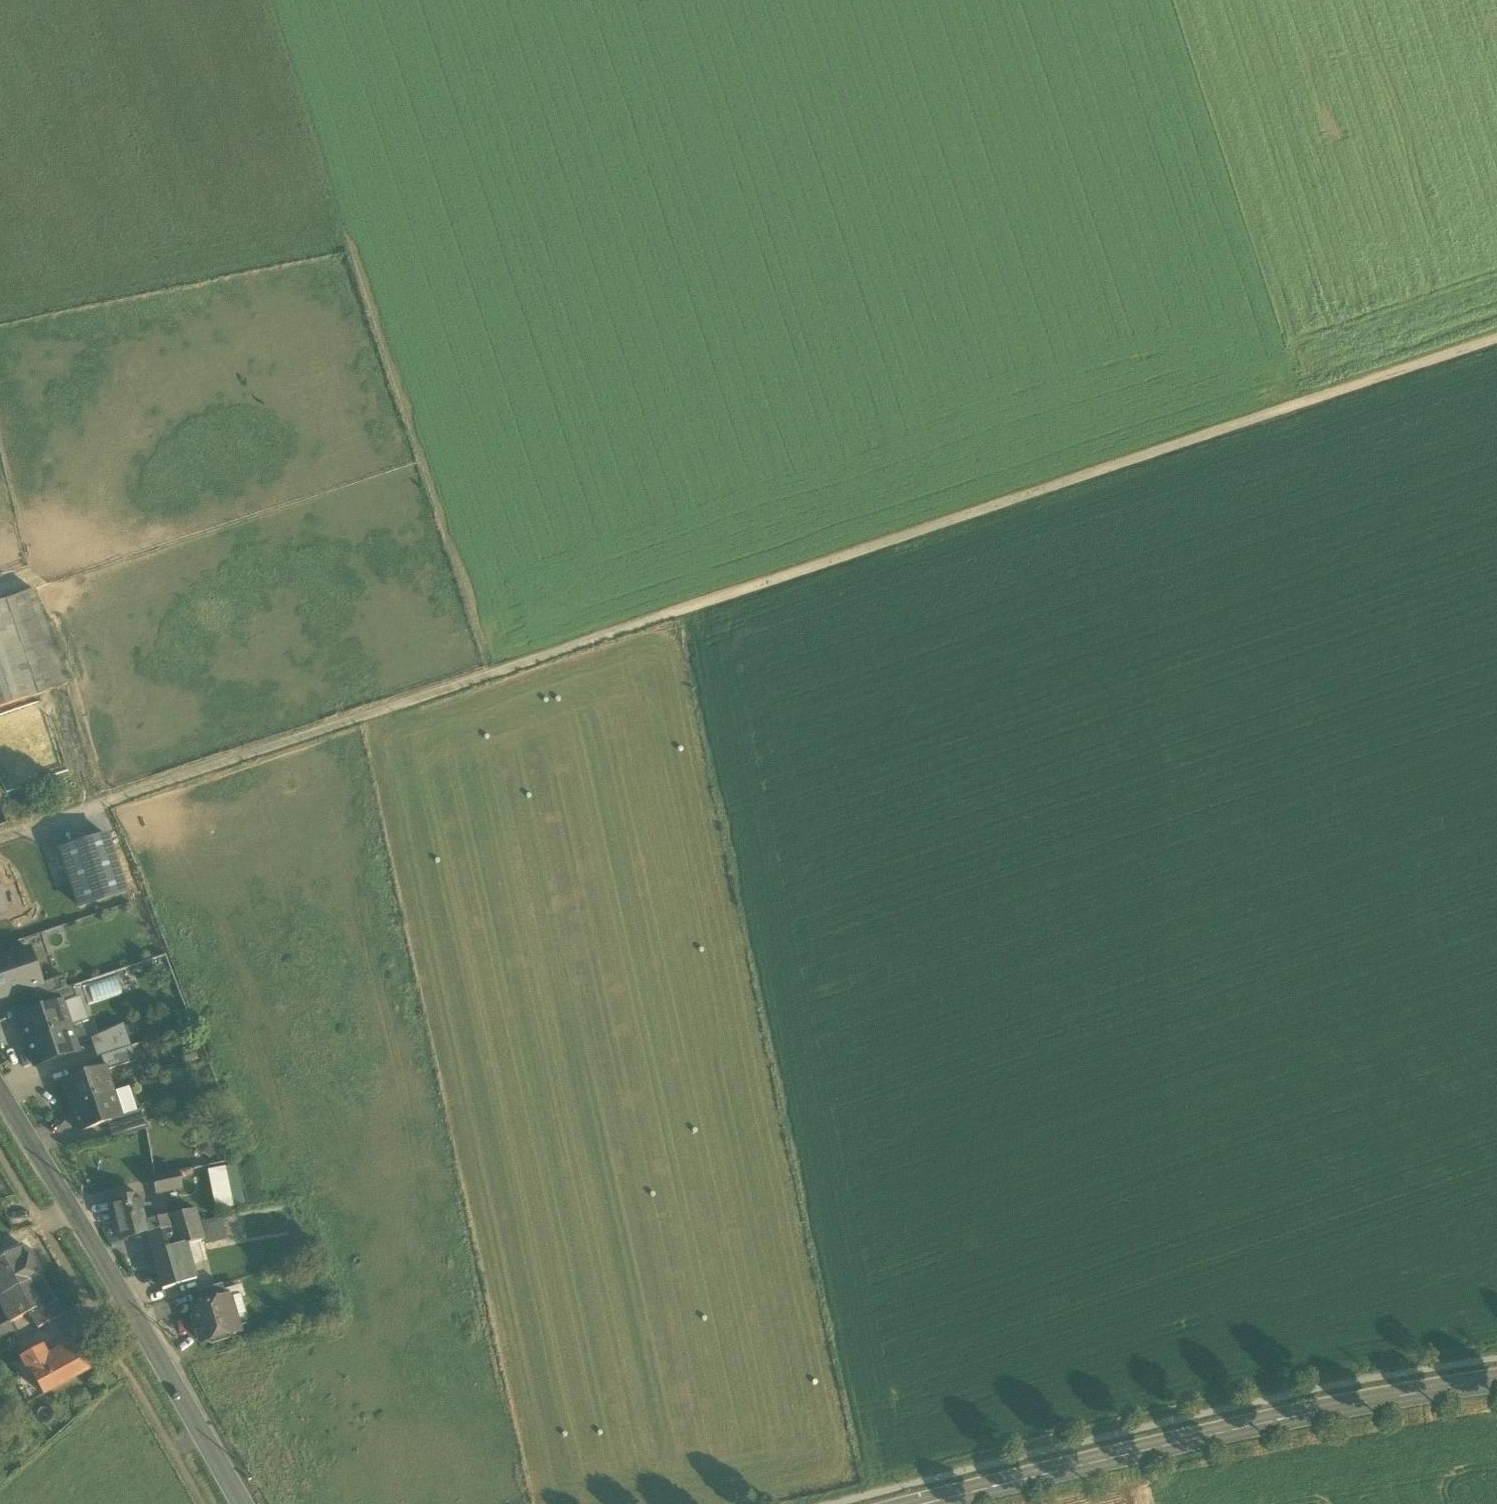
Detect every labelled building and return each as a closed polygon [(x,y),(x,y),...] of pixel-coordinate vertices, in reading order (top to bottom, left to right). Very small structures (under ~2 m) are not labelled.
[(68,686),(35,592),(0,604),(0,710),(68,686)] [(60,850),(79,907),(125,892),(106,835),(60,850)] [(0,959),(0,998),(29,988),(40,984),(29,950),(0,959)] [(29,988),(33,999),(39,997),(67,988),(64,976),(40,984),(29,988)] [(39,997),(43,1009),(62,1002),(62,1003),(77,998),(73,986),(67,988),(39,997)] [(81,1023),(88,1021),(80,997),(77,998),(62,1003),(70,1027),(81,1023)] [(18,1017),(26,1042),(70,1027),(62,1003),(62,1002),(43,1009),(18,1017)] [(74,1041),(86,1037),(81,1023),(70,1027),(74,1041)] [(123,1024),(90,1039),(97,1058),(131,1047),(123,1024)] [(74,1041),(70,1027),(26,1042),(35,1066),(78,1052),(74,1041)] [(131,1047),(97,1058),(100,1070),(105,1068),(106,1071),(136,1061),(131,1047)] [(62,1082),(70,1107),(113,1093),(106,1071),(105,1068),(100,1070),(62,1082)] [(129,1088),(113,1093),(121,1116),(136,1111),(129,1088)] [(121,1117),(121,1116),(113,1093),(70,1107),(79,1132),(107,1122),(121,1117)] [(107,1122),(112,1137),(147,1129),(141,1110),(136,1111),(121,1116),(121,1117),(107,1122)] [(213,1171),(220,1208),(233,1206),(225,1169),(213,1171)] [(156,1197),(182,1191),(178,1175),(152,1181),(156,1197)] [(122,1238),(148,1232),(145,1222),(140,1196),(114,1201),(122,1238)] [(193,1244),(204,1241),(199,1223),(198,1220),(195,1209),(167,1216),(171,1228),(176,1247),(185,1244),(186,1246),(193,1244)] [(145,1222),(148,1232),(171,1228),(167,1216),(145,1222)] [(222,1218),(199,1223),(204,1241),(204,1242),(227,1237),(222,1219),(222,1218)] [(176,1247),(171,1228),(148,1232),(163,1287),(195,1279),(191,1266),(186,1246),(185,1244),(176,1247)] [(186,1246),(191,1266),(198,1264),(193,1244),(186,1246)] [(13,1289),(14,1291),(40,1277),(24,1248),(0,1260),(0,1297),(13,1289)] [(35,1311),(54,1301),(40,1277),(14,1291),(13,1289),(0,1297),(0,1304),(11,1323),(35,1311)] [(199,1290),(203,1304),(226,1297),(222,1284),(199,1290)] [(195,1321),(202,1342),(236,1332),(239,1325),(236,1315),(230,1312),(226,1297),(203,1304),(195,1306),(199,1320),(195,1321)] [(59,1311),(54,1301),(35,1311),(40,1321),(59,1311)] [(13,1329),(7,1320),(0,1324),(0,1337),(13,1329)] [(23,1356),(43,1394),(89,1370),(74,1343),(47,1358),(41,1347),(23,1356)]
